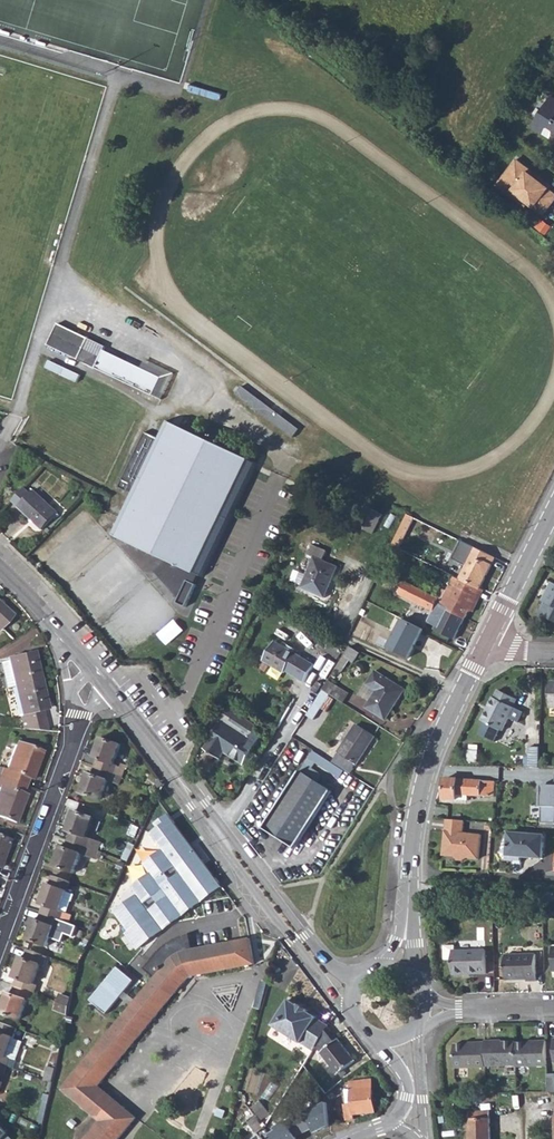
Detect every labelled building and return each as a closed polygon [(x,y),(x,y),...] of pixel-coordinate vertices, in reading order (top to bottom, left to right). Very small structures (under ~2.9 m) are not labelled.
[(530,127),(541,134),(549,139),(552,134),(553,135),(553,99),(549,96),(545,103),(547,105),(543,111),(541,110),(530,127)] [(517,159),(501,179),(513,188),(513,189),(529,202),(544,213),(553,199),(553,193),(548,188),(527,172),(529,169),(517,159)] [(527,172),(548,188),(550,185),(529,169),(527,172)] [(501,179),(498,184),(526,206),(529,202),(513,189),(513,188),(501,179)] [(540,219),(534,228),(544,236),(551,228),(540,219)] [(63,327),(53,347),(192,415),(205,385),(188,376),(182,389),(108,354),(108,349),(63,327)] [(66,371),(62,378),(93,393),(97,386),(66,371)] [(239,387),(233,395),(293,440),(298,433),(239,387)] [(132,495),(113,535),(169,563),(157,573),(181,600),(178,606),(188,609),(203,579),(257,467),(167,424),(159,441),(145,435),(119,489),(132,495)] [(10,502),(16,508),(39,530),(54,515),(31,492),(28,496),(21,490),(10,502)] [(367,509),(358,528),(374,535),(383,516),(367,509)] [(311,546),(307,556),(314,559),(301,590),(323,599),(337,569),(320,562),(324,553),(311,546)] [(476,549),(460,580),(480,591),(496,560),(476,549)] [(440,601),(438,605),(466,619),(470,611),(480,591),(460,580),(460,581),(455,579),(448,593),(445,592),(440,601)] [(440,601),(406,583),(399,596),(433,612),(426,624),(435,628),(435,630),(456,641),(466,619),(438,605),(440,601)] [(534,614),(553,623),(553,585),(550,583),(540,601),(543,602),(539,610),(536,609),(534,614)] [(480,591),(470,611),(475,613),(485,593),(480,591)] [(9,617),(0,609),(0,627),(9,617)] [(423,630),(403,620),(388,649),(408,659),(423,630)] [(275,644),(263,663),(283,675),(285,672),(304,684),(315,668),(275,644)] [(331,646),(327,652),(339,660),(343,654),(331,646)] [(351,646),(345,656),(356,661),(361,651),(351,646)] [(6,659),(6,661),(12,686),(39,680),(33,653),(6,659)] [(0,662),(0,669),(5,688),(12,686),(6,661),(0,662)] [(378,691),(367,707),(386,719),(395,706),(396,707),(407,691),(377,671),(369,684),(378,691)] [(345,701),(350,692),(330,679),(308,713),(315,718),(332,692),(345,701)] [(39,680),(12,686),(18,713),(16,716),(18,724),(43,726),(39,709),(45,707),(39,680)] [(495,697),(484,721),(486,722),(502,730),(505,731),(515,707),(518,698),(499,689),(496,697),(495,697)] [(208,742),(203,750),(213,756),(218,749),(224,753),(243,766),(257,745),(258,745),(262,737),(256,733),(254,725),(228,709),(220,722),(212,736),(208,742)] [(362,716),(357,725),(338,753),(332,762),(350,774),(374,737),(380,728),(362,716)] [(210,734),(212,736),(220,722),(216,719),(209,730),(212,732),(210,734)] [(496,742),(502,730),(486,722),(480,733),(496,742)] [(205,740),(208,742),(212,736),(210,734),(206,732),(204,736),(206,737),(205,740)] [(97,757),(94,766),(113,773),(116,764),(113,763),(120,744),(100,737),(93,756),(97,757)] [(0,769),(0,776),(25,786),(28,778),(31,779),(42,751),(15,741),(5,769),(0,768),(0,769)] [(2,759),(8,761),(13,747),(7,745),(2,759)] [(218,749),(213,756),(219,761),(224,753),(218,749)] [(530,749),(529,766),(538,766),(539,749),(530,749)] [(478,750),(468,750),(468,762),(478,762),(478,750)] [(113,773),(94,766),(90,774),(87,773),(80,792),(100,800),(107,780),(110,781),(113,773)] [(300,771),(263,828),(295,849),(332,792),(300,771)] [(15,823),(25,795),(22,794),(25,786),(0,776),(0,817),(15,823)] [(469,795),(495,796),(497,780),(483,779),(446,777),(445,799),(459,800),(459,795),(469,795)] [(542,821),(553,822),(553,784),(542,784),(542,821)] [(69,831),(66,839),(96,850),(100,842),(85,837),(92,818),(73,811),(66,829),(69,831)] [(225,888),(168,814),(155,824),(158,829),(151,836),(161,849),(146,863),(152,873),(132,886),(138,896),(114,911),(141,948),(225,888)] [(466,821),(448,820),(446,856),(458,857),(468,858),(482,859),(484,834),(465,833),(466,821)] [(545,836),(509,833),(507,852),(522,853),(543,855),(545,836)] [(9,840),(0,837),(0,865),(9,840)] [(96,850),(66,839),(63,847),(60,845),(53,865),(72,872),(79,853),(94,858),(96,850)] [(43,903),(40,912),(59,919),(62,910),(59,909),(66,891),(47,883),(40,902),(43,903)] [(59,919),(40,912),(37,920),(33,919),(31,924),(26,938),(46,945),(52,926),(56,927),(59,919)] [(61,1090),(99,1121),(85,1138),(118,1138),(135,1118),(97,1087),(186,981),(189,979),(254,965),(249,940),(189,952),(181,938),(162,949),(144,969),(154,979),(61,1090)] [(17,977),(14,986),(33,993),(36,985),(32,983),(39,963),(43,964),(46,956),(27,949),(24,957),(20,956),(13,976),(17,977)] [(454,950),(443,950),(443,963),(451,963),(452,979),(486,978),(485,954),(454,955),(454,950)] [(505,983),(518,983),(518,979),(526,979),(526,983),(527,984),(536,984),(534,957),(504,957),(505,983)] [(119,966),(91,998),(108,1013),(135,980),(119,966)] [(14,986),(11,994),(7,993),(0,1010),(0,1013),(18,1020),(26,1000),(30,1001),(33,993),(14,986)] [(61,994),(58,1002),(70,1006),(71,998),(61,994)] [(58,1002),(55,1010),(68,1014),(70,1006),(58,1002)] [(301,1045),(314,1053),(317,1047),(328,1030),(328,1029),(316,1021),(317,1020),(307,1014),(308,1013),(299,1007),(298,1008),(289,1002),(272,1028),(300,1046),(301,1045)] [(6,1066),(11,1067),(20,1042),(12,1039),(16,1028),(0,1022),(0,1063),(6,1066)] [(328,1030),(317,1047),(322,1053),(321,1054),(337,1078),(355,1065),(338,1042),(337,1043),(328,1030)] [(547,1067),(546,1044),(537,1044),(537,1046),(516,1046),(517,1066),(517,1068),(547,1067)] [(486,1068),(517,1066),(516,1046),(516,1045),(495,1046),(495,1045),(485,1045),(485,1046),(486,1068)] [(486,1068),(485,1046),(476,1047),(476,1048),(455,1049),(456,1070),(486,1069),(486,1068)] [(48,1066),(44,1080),(52,1083),(56,1067),(48,1066)] [(353,1106),(346,1107),(347,1122),(355,1121),(355,1117),(375,1114),(371,1082),(351,1084),(353,1106)] [(260,1105),(252,1111),(261,1123),(269,1118),(260,1105)] [(469,1112),(470,1138),(491,1138),(491,1112),(469,1112)] [(263,1131),(254,1119),(246,1124),(254,1137),(263,1131)]
